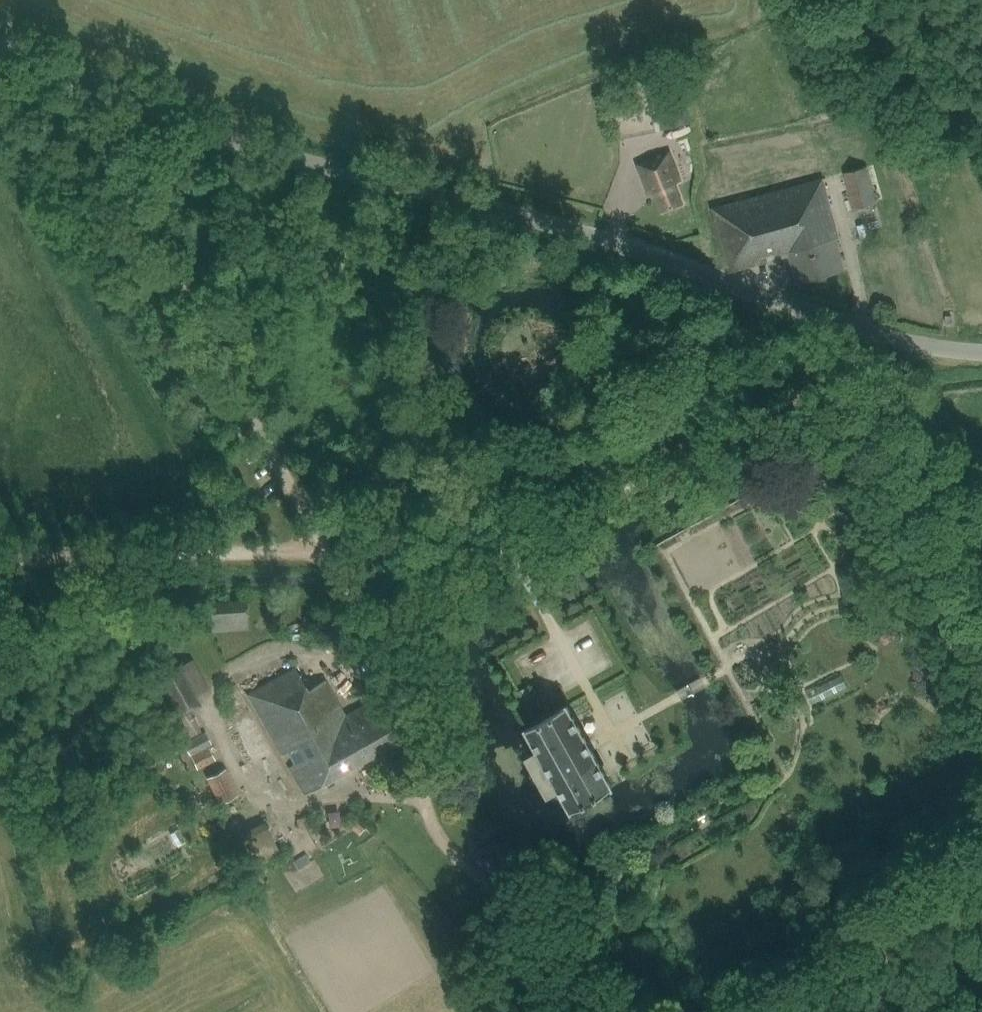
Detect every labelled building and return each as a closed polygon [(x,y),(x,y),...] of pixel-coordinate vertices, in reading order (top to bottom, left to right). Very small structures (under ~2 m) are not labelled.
[(676,82),(653,87),(655,100),(664,98),(671,128),(685,125),(676,82)] [(639,164),(650,194),(656,191),(663,210),(682,203),(675,183),(681,180),(670,152),(639,164)] [(845,172),(855,208),(878,202),(868,166),(845,172)] [(797,282),(845,269),(836,238),(840,237),(824,178),(713,208),(730,272),(768,261),(768,260),(789,254),(797,282)] [(820,449),(800,458),(808,476),(820,470),(828,466),(820,449)] [(247,599),(209,603),(212,632),(250,629),(247,599)] [(197,696),(208,689),(193,659),(158,676),(180,715),(189,710),(201,704),(197,696)] [(388,691),(345,716),(325,679),(308,689),(295,667),(247,695),(304,794),(412,733),(388,691)] [(355,689),(361,699),(368,695),(362,685),(355,689)] [(520,692),(529,708),(538,703),(529,686),(520,692)] [(590,746),(568,705),(546,717),(527,727),(540,750),(529,756),(549,793),(560,787),(572,809),(613,787),(612,786),(590,746)] [(185,742),(202,732),(189,710),(180,715),(172,719),(185,742)] [(209,746),(213,744),(206,730),(202,732),(185,742),(198,768),(216,759),(209,746)] [(219,803),(238,795),(225,769),(207,777),(219,803)] [(310,816),(297,820),(300,830),(306,828),(312,826),(314,826),(310,816)] [(357,822),(351,828),(359,836),(365,830),(357,822)] [(262,826),(240,837),(254,866),(276,855),(262,826)] [(306,854),(292,862),(298,870),(311,862),(306,854)]
